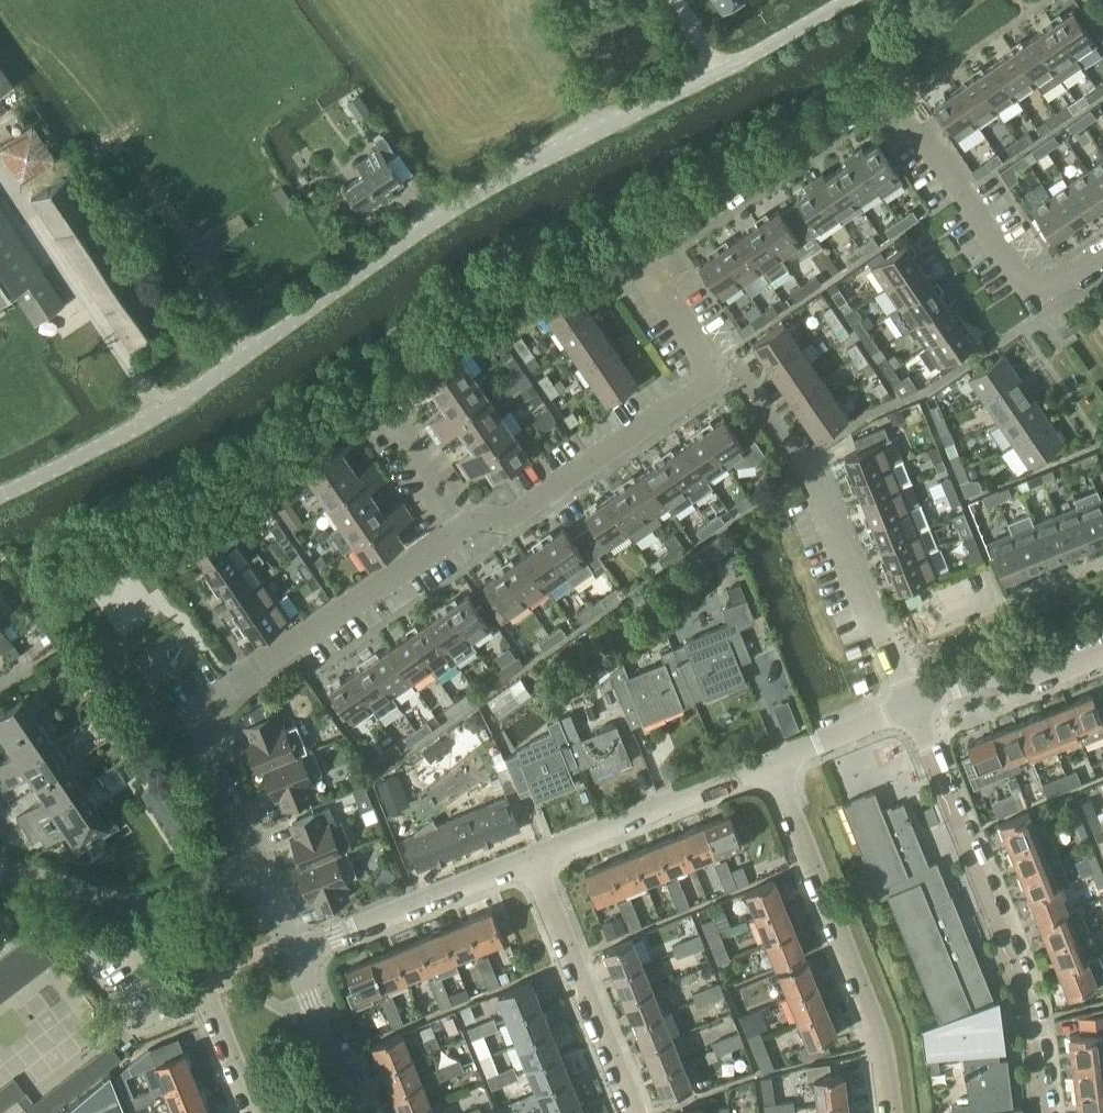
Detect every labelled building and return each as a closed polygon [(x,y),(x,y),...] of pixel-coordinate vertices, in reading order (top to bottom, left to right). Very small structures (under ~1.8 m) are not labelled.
[(1074,9),(1054,23),(1076,57),(1097,43),(1074,9)] [(1054,23),(1034,36),(1062,78),(1082,64),(1076,57),(1054,23)] [(1034,36),(1014,50),(1037,83),(1043,91),(1062,78),(1034,36)] [(1014,50),(995,63),(1018,97),(1037,83),(1014,50)] [(14,82),(0,61),(0,92),(14,82)] [(995,63),(975,76),(998,110),(1018,97),(995,63)] [(975,76),(955,90),(978,123),(998,110),(975,76)] [(1101,93),(1095,85),(1084,93),(1090,101),(1101,93)] [(978,123),(955,90),(935,103),(958,137),(978,123)] [(360,95),(351,101),(360,116),(369,110),(360,95)] [(1052,105),(1057,112),(1062,120),(1074,112),(1068,104),(1063,98),(1052,105)] [(1091,109),(1080,116),(1085,124),(1096,116),(1091,109)] [(1062,120),(1057,112),(1045,120),(1050,128),(1062,120)] [(1085,124),(1080,116),(1069,124),(1074,132),(1085,124)] [(1036,125),(1017,138),(1023,147),(1042,134),(1036,125)] [(345,187),(364,214),(396,192),(395,191),(392,186),(403,179),(389,159),(397,153),(384,134),(375,140),(380,147),(357,163),(365,174),(345,187)] [(1054,134),(1043,142),(1048,149),(1059,142),(1054,134)] [(1023,147),(1017,138),(1006,146),(1011,155),(1023,147)] [(862,144),(853,150),(880,190),(883,194),(903,180),(877,142),(865,149),(862,144)] [(1048,149),(1043,142),(1032,150),(1036,157),(1048,149)] [(848,161),(837,169),(861,203),(880,190),(853,150),(844,156),(848,161)] [(986,160),(991,167),(1003,159),(998,151),(986,160)] [(1012,162),(1018,170),(1029,162),(1024,154),(1012,162)] [(1090,167),(1102,187),(1102,159),(1090,167)] [(1070,181),(1090,211),(1102,203),(1102,187),(1090,167),(1070,181)] [(822,170),(814,177),(841,216),(861,203),(837,169),(826,176),(822,170)] [(150,289),(71,171),(33,197),(132,341),(171,315),(152,287),(150,289)] [(799,199),(793,203),(813,231),(818,227),(820,230),(841,216),(814,177),(805,182),(809,188),(797,196),(799,199)] [(1070,181),(1050,194),(1071,225),(1090,211),(1070,181)] [(282,185),(275,190),(289,211),(296,206),(282,185)] [(1071,225),(1050,194),(1032,207),(1052,237),(1071,225)] [(779,208),(758,222),(782,256),(793,249),(800,258),(822,244),(813,231),(793,203),(781,211),(779,208)] [(16,292),(36,323),(65,303),(6,215),(0,205),(0,302),(16,292)] [(913,208),(899,218),(905,226),(918,216),(913,208)] [(905,226),(899,218),(885,228),(891,235),(905,226)] [(758,222),(739,236),(769,280),(788,267),(781,257),(782,256),(758,222)] [(739,236),(720,249),(743,283),(761,270),(768,280),(769,280),(739,236)] [(873,236),(860,245),(865,253),(878,244),(873,236)] [(872,265),(885,286),(920,262),(906,242),(872,265)] [(865,253),(860,245),(846,254),(851,262),(865,253)] [(743,283),(720,249),(700,263),(723,297),(743,283)] [(885,286),(899,305),(933,282),(920,262),(885,286)] [(816,276),(802,285),(807,293),(821,284),(816,276)] [(903,331),(912,325),(947,302),(933,282),(899,305),(890,312),(903,331)] [(543,305),(558,328),(589,308),(573,285),(543,305)] [(807,293),(802,285),(789,293),(794,301),(807,293)] [(831,293),(839,304),(847,299),(839,287),(831,293)] [(538,293),(530,299),(535,307),(543,301),(538,293)] [(912,325),(925,345),(960,322),(947,302),(912,325)] [(773,303),(762,311),(767,319),(779,311),(773,303)] [(514,306),(496,318),(501,325),(519,313),(514,306)] [(822,312),(828,321),(836,315),(830,306),(822,312)] [(850,322),(858,333),(866,327),(858,316),(860,315),(854,307),(844,313),(850,322)] [(558,328),(571,348),(601,327),(590,310),(589,308),(558,328)] [(767,319),(762,311),(751,319),(757,327),(767,319)] [(836,315),(828,321),(840,339),(849,334),(836,315)] [(754,342),(767,362),(797,341),(784,322),(754,342)] [(960,322),(925,345),(939,365),(940,365),(958,353),(974,342),(960,322)] [(571,348),(584,366),(614,345),(601,327),(571,348)] [(866,327),(858,333),(871,353),(880,348),(866,327)] [(514,341),(520,350),(528,344),(521,335),(514,341)] [(506,336),(494,344),(501,354),(510,349),(513,347),(506,336)] [(767,362),(780,381),(810,360),(797,341),(767,362)] [(847,348),(853,357),(862,351),(856,342),(847,348)] [(528,344),(520,350),(526,359),(534,353),(528,344)] [(584,366),(596,383),(626,363),(614,345),(584,366)] [(433,388),(440,398),(474,375),(488,367),(476,349),(463,358),(460,355),(409,389),(416,399),(433,388)] [(869,360),(862,351),(853,357),(860,366),(869,360)] [(958,353),(940,365),(945,371),(963,359),(958,353)] [(969,377),(985,399),(1019,376),(1004,353),(969,377)] [(885,355),(877,360),(885,372),(893,366),(887,357),(885,355)] [(780,381),(793,400),(823,379),(810,360),(780,381)] [(626,363),(596,383),(607,400),(637,379),(626,363)] [(519,364),(512,369),(516,375),(523,370),(519,364)] [(893,366),(885,372),(893,383),(901,378),(893,366)] [(539,377),(545,386),(553,381),(547,372),(539,377)] [(901,378),(893,383),(901,395),(918,388),(908,373),(901,378)] [(474,375),(440,398),(448,409),(431,421),(437,429),(488,395),(474,375)] [(985,399),(999,421),(1034,397),(1019,376),(985,399)] [(793,400),(805,418),(835,397),(823,379),(793,400)] [(531,394),(538,389),(532,380),(521,387),(527,396),(530,395),(531,394)] [(553,381),(545,386),(551,396),(559,390),(553,381)] [(873,387),(879,396),(887,390),(881,381),(873,387)] [(531,394),(530,395),(535,402),(543,397),(538,389),(531,394)] [(460,427),(467,438),(501,414),(488,395),(437,429),(443,438),(460,427)] [(835,397),(805,418),(818,437),(848,416),(835,397)] [(999,421),(1014,443),(1049,419),(1034,397),(999,421)] [(930,407),(934,419),(944,415),(940,403),(930,407)] [(551,408),(533,421),(539,430),(557,418),(551,408)] [(901,408),(889,413),(893,422),(905,417),(901,408)] [(564,415),(571,425),(580,419),(574,410),(564,415)] [(459,460),(464,468),(514,434),(501,414),(467,438),(474,448),(459,460)] [(724,417),(704,431),(728,465),(737,459),(740,463),(755,462),(766,454),(759,444),(738,414),(727,422),(724,417)] [(944,415),(934,419),(940,433),(949,430),(944,415)] [(1049,419),(1014,443),(1029,465),(1064,442),(1049,419)] [(846,455),(855,478),(902,459),(902,458),(890,437),(885,425),(854,438),(858,450),(846,455)] [(302,464),(316,484),(350,461),(342,450),(359,439),(353,429),(302,464)] [(704,431),(684,444),(713,487),(715,485),(709,478),(728,465),(704,431)] [(514,434),(464,468),(470,477),(487,466),(495,477),(528,454),(514,434)] [(945,446),(953,467),(962,464),(954,443),(945,446)] [(684,444),(665,457),(694,500),(713,487),(684,444)] [(929,450),(938,472),(947,468),(938,446),(929,450)] [(296,451),(285,458),(289,465),(300,457),(296,451)] [(1097,452),(1085,457),(1088,465),(1100,461),(1097,452)] [(665,457),(645,471),(674,513),(694,500),(665,457)] [(1088,465),(1085,457),(1072,462),(1075,471),(1088,465)] [(855,478),(863,500),(902,484),(910,480),(902,459),(855,478)] [(316,484),(329,504),(380,469),(374,460),(357,472),(350,461),(316,484)] [(962,464),(953,467),(959,483),(968,479),(962,464)] [(329,504),(343,523),(377,500),(369,489),(386,477),(380,469),(329,504)] [(1054,470),(1040,475),(1043,483),(1057,478),(1054,470)] [(645,471),(626,484),(655,526),(662,521),(657,514),(666,507),(672,515),(674,513),(645,471)] [(1043,483),(1040,475),(1027,480),(1030,488),(1043,483)] [(940,481),(945,493),(955,489),(950,477),(940,481)] [(626,484),(606,498),(630,532),(635,540),(655,526),(626,484)] [(863,500),(873,523),(911,507),(902,484),(863,500)] [(244,498),(260,525),(279,513),(263,487),(244,498)] [(1009,487),(996,493),(1000,501),(1013,496),(1009,487)] [(955,489),(945,493),(950,507),(960,503),(955,489)] [(1075,498),(1078,506),(1094,543),(1102,539),(1102,503),(1101,497),(1097,489),(1075,498)] [(1000,501),(996,493),(983,497),(986,506),(1000,501)] [(736,501),(741,509),(753,501),(747,494),(736,501)] [(590,524),(582,530),(599,554),(630,532),(606,498),(590,509),(586,512),(593,522),(590,524)] [(333,531),(346,550),(356,543),(407,508),(401,499),(384,511),(377,500),(343,523),(333,531)] [(291,501),(280,509),(288,521),(299,514),(291,501)] [(873,523),(881,544),(928,525),(920,503),(911,507),(873,523)] [(1078,506),(1056,514),(1071,552),(1094,543),(1078,506)] [(407,508),(356,543),(370,563),(404,540),(396,528),(412,516),(407,508)] [(952,517),(960,538),(972,533),(965,512),(964,512),(952,517)] [(720,513),(709,521),(714,529),(725,521),(720,513)] [(1030,513),(1008,522),(1012,532),(1027,570),(1049,561),(1034,523),(1030,513)] [(1056,514),(1034,523),(1049,561),(1071,552),(1056,514)] [(189,541),(203,561),(238,538),(223,517),(189,541)] [(714,529),(709,521),(698,529),(703,537),(714,529)] [(275,527),(281,537),(289,531),(284,522),(275,527)] [(881,544),(890,566),(928,551),(938,547),(928,525),(881,544)] [(565,527),(544,541),(574,584),(594,570),(593,568),(604,561),(599,554),(582,530),(572,537),(565,527)] [(289,531),(281,537),(290,551),(299,545),(289,531)] [(670,548),(676,556),(687,548),(675,531),(664,539),(670,548)] [(1012,532),(989,541),(1004,579),(1027,570),(1012,532)] [(972,533),(960,538),(960,539),(964,537),(969,550),(977,547),(973,534),(972,533)] [(722,536),(700,551),(704,563),(729,552),(722,536)] [(203,561),(217,581),(251,558),(238,538),(203,561)] [(312,539),(304,544),(307,548),(314,543),(312,539)] [(544,541),(525,554),(548,589),(555,598),(574,584),(544,541)] [(670,548),(659,556),(665,564),(676,556),(670,548)] [(928,551),(890,566),(899,589),(938,574),(928,551)] [(217,581),(230,600),(264,577),(258,568),(269,560),(264,553),(253,560),(251,558),(217,581)] [(525,554),(505,568),(529,602),(548,589),(525,554)] [(322,555),(315,560),(320,567),(327,562),(322,555)] [(298,566),(306,577),(314,572),(307,560),(298,566)] [(529,602),(505,568),(485,582),(493,594),(487,599),(502,620),(508,616),(529,602)] [(314,572),(306,577),(313,588),(321,583),(314,572)] [(230,600),(244,620),(278,597),(264,577),(230,600)] [(688,684),(690,684),(701,679),(707,697),(746,681),(738,660),(750,655),(751,658),(752,658),(741,628),(758,621),(750,601),(748,601),(741,582),(727,588),(733,603),(724,607),(730,622),(685,640),(686,643),(673,648),(688,684)] [(469,593),(449,606),(472,640),(492,627),(469,593)] [(278,597),(244,620),(257,640),(291,617),(278,597)] [(600,598),(589,606),(594,614),(605,606),(600,598)] [(37,605),(28,611),(33,619),(42,613),(37,605)] [(449,606),(429,620),(458,662),(474,652),(468,643),(472,640),(449,606)] [(594,614),(589,606),(578,614),(583,621),(594,614)] [(44,616),(35,623),(40,630),(49,623),(45,617),(44,616)] [(429,620),(409,634),(438,675),(458,662),(429,620)] [(10,659),(20,652),(0,621),(0,644),(10,659)] [(12,625),(6,629),(13,639),(19,635),(12,625)] [(561,625),(550,633),(556,641),(567,633),(561,625)] [(556,641),(550,633),(539,641),(545,649),(556,641)] [(409,634),(390,647),(413,681),(423,674),(428,671),(433,678),(438,675),(409,634)] [(372,659),(370,660),(394,694),(413,681),(390,647),(372,659)] [(622,665),(611,674),(611,676),(622,703),(635,698),(645,722),(684,707),(683,704),(694,700),(688,684),(673,648),(662,653),(665,661),(626,676),(622,665)] [(516,658),(495,673),(501,681),(522,666),(516,658)] [(370,660),(351,674),(374,707),(379,715),(394,704),(389,697),(394,694),(370,660)] [(501,681),(495,673),(480,684),(486,692),(501,681)] [(374,707),(351,674),(330,688),(354,721),(374,707)] [(611,676),(601,685),(611,710),(623,705),(622,703),(611,676)] [(521,677),(510,686),(520,701),(532,693),(521,677)] [(1067,704),(1079,733),(1083,743),(1102,735),(1102,722),(1102,721),(1098,709),(1099,709),(1093,693),(1067,704)] [(8,740),(40,718),(24,695),(0,711),(0,728),(8,740)] [(464,696),(456,701),(461,708),(469,703),(464,696)] [(461,708),(456,701),(442,711),(447,718),(461,708)] [(259,770),(265,768),(265,767),(307,750),(307,748),(296,724),(285,728),(285,726),(279,728),(269,703),(243,713),(248,725),(253,738),(248,741),(259,770)] [(1067,704),(1043,714),(1055,742),(1079,733),(1067,704)] [(464,719),(473,733),(485,726),(477,712),(464,719)] [(572,714),(561,719),(580,768),(590,764),(595,775),(632,761),(617,724),(581,738),(572,714)] [(1043,714),(1019,723),(1030,752),(1055,742),(1043,714)] [(520,754),(506,760),(509,765),(517,786),(522,798),(534,793),(536,798),(575,783),(571,771),(580,768),(561,719),(560,717),(550,724),(553,734),(532,743),(534,746),(519,751),(520,754)] [(55,740),(40,718),(8,740),(16,752),(0,762),(0,777),(55,740)] [(428,720),(416,728),(422,736),(433,728),(428,720)] [(1019,723),(994,733),(1011,774),(1022,769),(1017,758),(1030,752),(1019,723)] [(422,736),(416,728),(405,736),(411,744),(422,736)] [(1010,774),(1011,774),(994,733),(969,744),(973,753),(963,757),(975,788),(1010,773),(1010,774)] [(439,739),(425,750),(432,760),(434,758),(438,758),(444,754),(444,750),(447,748),(439,739)] [(38,784),(70,762),(55,740),(0,777),(0,789),(1,791),(30,772),(38,784)] [(386,750),(391,758),(403,750),(397,742),(386,750)] [(125,748),(131,758),(138,753),(132,743),(125,748)] [(265,767),(265,768),(276,795),(281,794),(287,807),(313,796),(307,783),(313,781),(311,778),(323,773),(312,746),(307,748),(307,750),(265,767)] [(17,815),(24,826),(85,785),(70,762),(38,784),(45,796),(17,815)] [(501,777),(492,780),(497,793),(506,789),(507,790),(517,786),(509,765),(507,765),(498,769),(499,770),(501,777)] [(349,777),(362,786),(363,786),(370,775),(356,766),(349,777)] [(1077,770),(1067,774),(1073,787),(1077,785),(1082,783),(1077,770)] [(1013,794),(1022,790),(1016,775),(1012,777),(1012,776),(1007,778),(1013,793),(1013,794)] [(395,776),(379,782),(389,806),(404,800),(395,776)] [(1062,776),(1043,783),(1048,797),(1068,789),(1062,776)] [(156,782),(144,791),(154,805),(166,797),(156,782)] [(85,785),(24,826),(34,840),(44,834),(49,842),(62,833),(73,850),(112,824),(85,785)] [(375,806),(367,786),(355,790),(363,811),(375,806)] [(1019,808),(1028,805),(1022,790),(1013,794),(1019,808)] [(927,1057),(964,1052),(999,1048),(1007,1047),(998,996),(991,998),(985,982),(987,981),(938,861),(930,864),(905,803),(904,803),(902,799),(891,804),(890,802),(881,805),(875,791),(843,803),(882,897),(890,894),(942,1021),(943,1024),(924,1031),(927,1057)] [(509,796),(452,819),(465,850),(522,827),(509,796)] [(1083,801),(1090,817),(1098,814),(1091,798),(1083,801)] [(1069,809),(1074,822),(1083,819),(1077,806),(1069,809)] [(299,867),(299,868),(347,849),(352,847),(342,821),(337,823),(330,807),(292,822),(298,836),(293,838),(304,865),(299,867)] [(1001,824),(1011,849),(1039,838),(1039,837),(1029,812),(1001,824)] [(731,814),(706,824),(718,854),(743,844),(731,814)] [(1099,842),(1102,840),(1102,827),(1098,814),(1090,817),(1099,842)] [(465,850),(452,819),(439,824),(435,818),(417,831),(418,833),(408,837),(421,868),(465,850)] [(1083,819),(1074,822),(1080,836),(1088,832),(1083,819)] [(706,824),(682,834),(694,863),(718,854),(706,824)] [(1011,849),(1021,873),(1061,857),(1050,832),(1039,837),(1039,838),(1011,849)] [(682,834),(659,843),(670,873),(694,863),(682,834)] [(659,843),(635,853),(647,882),(670,873),(659,843)] [(347,849),(299,868),(310,897),(316,895),(321,908),(347,898),(342,884),(346,882),(345,879),(357,875),(347,849)] [(635,853),(611,862),(623,892),(647,882),(635,853)] [(1089,858),(1094,871),(1102,868),(1097,855),(1089,858)] [(1021,873),(1031,898),(1059,886),(1070,881),(1061,857),(1021,873)] [(715,862),(721,877),(732,872),(726,858),(715,862)] [(623,892),(611,862),(586,872),(598,902),(623,892)] [(1094,871),(1099,885),(1102,883),(1102,871),(1102,868),(1094,871)] [(732,872),(721,877),(726,891),(738,887),(732,872)] [(667,882),(673,896),(684,891),(679,877),(667,882)] [(747,892),(757,916),(786,904),(776,880),(747,892)] [(1031,898),(1041,922),(1069,911),(1059,886),(1031,898)] [(684,891),(673,896),(679,910),(690,906),(684,891)] [(620,902),(626,916),(637,911),(632,897),(620,902)] [(757,916),(767,941),(796,929),(786,904),(757,916)] [(1041,922),(1051,946),(1079,935),(1090,931),(1080,906),(1069,911),(1041,922)] [(492,910),(467,920),(479,949),(504,939),(492,910)] [(637,911),(626,916),(631,929),(643,925),(637,911)] [(703,920),(709,936),(720,931),(714,915),(703,920)] [(622,917),(606,924),(611,936),(627,929),(622,917)] [(467,920),(443,929),(455,959),(479,949),(467,920)] [(55,957),(33,929),(20,939),(9,926),(0,933),(0,999),(55,957)] [(443,929),(419,939),(431,968),(455,959),(443,929)] [(796,929),(767,941),(777,966),(806,955),(796,929)] [(720,931),(709,936),(719,961),(730,956),(723,937),(720,931)] [(701,933),(687,939),(691,950),(706,944),(701,933)] [(1051,946),(1061,971),(1089,960),(1079,935),(1051,946)] [(419,939),(395,949),(407,978),(431,968),(419,939)] [(691,950),(687,939),(673,944),(677,955),(691,950)] [(100,940),(93,946),(100,955),(108,950),(100,940)] [(605,951),(614,975),(643,963),(633,940),(605,951)] [(395,949),(372,959),(383,988),(407,978),(395,949)] [(1061,971),(1071,996),(1099,985),(1099,984),(1102,982),(1102,963),(1100,955),(1089,960),(1061,971)] [(477,960),(483,975),(494,970),(489,956),(477,960)] [(383,988),(372,959),(347,969),(355,989),(347,992),(354,1009),(375,1001),(372,993),(383,988)] [(780,972),(789,996),(818,984),(808,960),(780,972)] [(614,975),(624,999),(653,988),(643,963),(614,975)] [(494,970),(483,975),(489,989),(500,984),(494,970)] [(429,980),(435,994),(446,989),(441,975),(429,980)] [(499,993),(509,1018),(541,1005),(531,980),(499,993)] [(721,982),(706,988),(711,999),(725,993),(721,982)] [(789,996),(799,1021),(828,1009),(818,984),(789,996)] [(624,999),(635,1024),(663,1012),(653,988),(624,999)] [(711,999),(706,988),(692,994),(697,1005),(711,999)] [(446,989),(435,994),(441,1008),(452,1004),(447,991),(446,989)] [(381,999),(387,1013),(399,1009),(393,994),(381,999)] [(509,1018),(519,1042),(551,1029),(541,1005),(509,1018)] [(741,1016),(751,1041),(763,1035),(761,1030),(769,1027),(761,1008),(741,1016)] [(399,1009),(387,1013),(393,1028),(404,1023),(399,1009)] [(828,1009),(799,1021),(809,1045),(800,1049),(805,1061),(830,1050),(826,1040),(838,1035),(828,1009)] [(635,1024),(645,1048),(673,1037),(663,1012),(635,1024)] [(1074,1064),(1102,1060),(1102,1016),(1078,1019),(1080,1036),(1071,1037),(1074,1064)] [(499,1029),(494,1017),(481,1023),(486,1034),(499,1029)] [(468,1028),(473,1040),(486,1034),(481,1023),(468,1028)] [(519,1042),(528,1066),(560,1053),(551,1029),(519,1042)] [(740,1031),(726,1037),(731,1048),(745,1042),(740,1031)] [(374,1044),(384,1068),(413,1057),(403,1032),(374,1044)] [(422,1039),(427,1051),(443,1045),(438,1033),(422,1039)] [(763,1035),(751,1041),(757,1056),(770,1051),(763,1035)] [(645,1048),(655,1073),(683,1061),(673,1037),(645,1048)] [(731,1048),(726,1037),(712,1043),(716,1054),(731,1048)] [(30,1112),(50,1112),(122,1057),(110,1042),(33,1101),(25,1107),(30,1112)] [(167,1089),(167,1090),(196,1078),(186,1052),(157,1064),(150,1047),(129,1064),(133,1073),(143,1069),(151,1087),(138,1092),(143,1104),(157,1099),(155,1094),(167,1089)] [(964,1052),(970,1102),(953,1104),(954,1112),(1024,1112),(1023,1107),(1014,1108),(1008,1058),(1000,1059),(999,1048),(964,1052)] [(528,1066),(538,1090),(570,1077),(560,1053),(528,1066)] [(939,1056),(928,1057),(930,1070),(940,1068),(939,1056)] [(384,1068),(394,1092),(422,1081),(413,1057),(384,1068)] [(462,1058),(448,1063),(453,1075),(467,1069),(462,1058)] [(1077,1089),(1102,1086),(1102,1060),(1074,1064),(1077,1089)] [(683,1061),(655,1073),(665,1098),(693,1086),(683,1061)] [(453,1075),(448,1063),(433,1069),(438,1081),(453,1075)] [(815,1078),(818,1104),(848,1101),(845,1074),(832,1076),(831,1064),(807,1067),(809,1079),(815,1078)] [(514,1065),(501,1071),(506,1082),(519,1077),(514,1065)] [(506,1082),(501,1071),(488,1076),(493,1088),(506,1082)] [(109,1073),(109,1074),(59,1112),(127,1112),(111,1072),(109,1073)] [(18,1098),(26,1092),(14,1076),(0,1087),(0,1112),(18,1098)] [(548,1112),(552,1112),(580,1101),(570,1077),(538,1090),(548,1112)] [(176,1112),(180,1112),(206,1102),(196,1078),(167,1090),(176,1112)] [(402,1112),(411,1112),(432,1104),(422,1081),(394,1092),(402,1112)] [(1080,1112),(1098,1112),(1102,1112),(1102,1086),(1077,1089),(1080,1112)] [(131,1109),(143,1104),(138,1092),(126,1097),(131,1109)] [(552,1112),(585,1112),(580,1101),(552,1112)] [(754,1101),(717,1104),(718,1112),(755,1112),(754,1101)] [(780,1103),(782,1112),(795,1112),(797,1112),(796,1101),(780,1103)] [(819,1112),(850,1112),(848,1101),(818,1104),(819,1112)] [(206,1102),(180,1112),(211,1112),(206,1102)] [(780,1103),(765,1104),(766,1112),(782,1112),(780,1103)] [(432,1104),(411,1112),(435,1112),(432,1104)] [(467,1111),(468,1112),(485,1112),(481,1105),(467,1111)]
